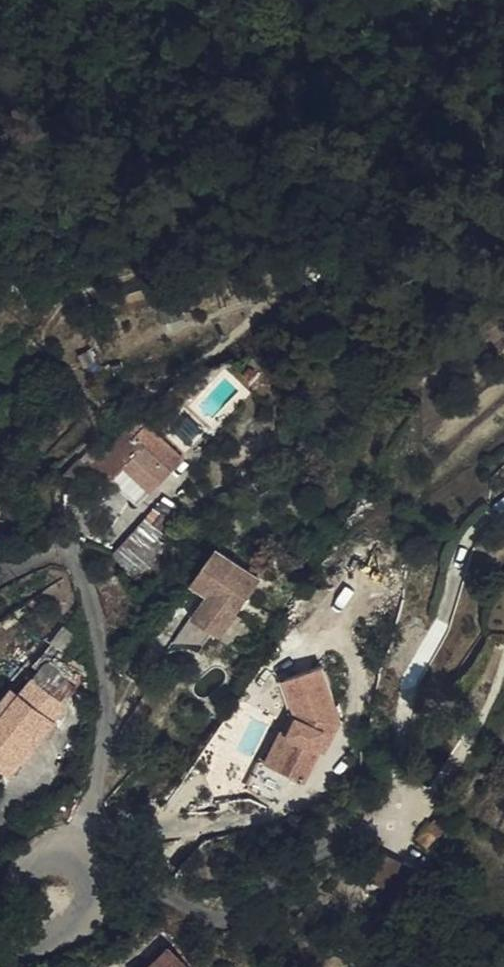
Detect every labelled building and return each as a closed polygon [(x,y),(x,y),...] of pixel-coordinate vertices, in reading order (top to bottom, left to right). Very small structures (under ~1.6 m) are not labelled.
[(268,392),(262,384),(253,392),(259,399),(268,392)] [(192,409),(187,400),(175,408),(180,417),(192,409)] [(100,466),(102,467),(106,472),(152,434),(145,426),(100,466)] [(152,434),(106,472),(144,513),(186,473),(152,434)] [(68,478),(80,489),(102,467),(100,466),(89,455),(68,478)] [(1,520),(8,513),(0,502),(0,518),(1,520)] [(126,564),(147,582),(176,543),(171,538),(180,527),(168,516),(126,564)] [(5,544),(1,540),(10,531),(1,520),(0,518),(0,548),(5,544)] [(280,588),(234,557),(211,592),(228,604),(212,628),(232,642),(240,647),(280,588)] [(232,642),(212,628),(195,652),(224,654),(232,642)] [(339,672),(304,685),(318,723),(309,741),(312,743),(297,775),(324,788),(340,755),(336,753),(343,739),(352,743),(360,726),(339,672)] [(4,724),(0,729),(0,753),(24,770),(30,763),(41,772),(75,729),(70,723),(84,704),(52,680),(37,701),(14,732),(4,724)] [(318,723),(304,685),(297,688),(309,721),(285,769),(297,775),(312,743),(309,741),(318,723)] [(28,694),(4,724),(14,732),(37,701),(28,694)] [(352,743),(343,739),(336,753),(340,755),(345,757),(352,743)] [(431,876),(400,859),(385,888),(416,905),(431,876)] [(187,953),(172,966),(199,966),(187,953)]
